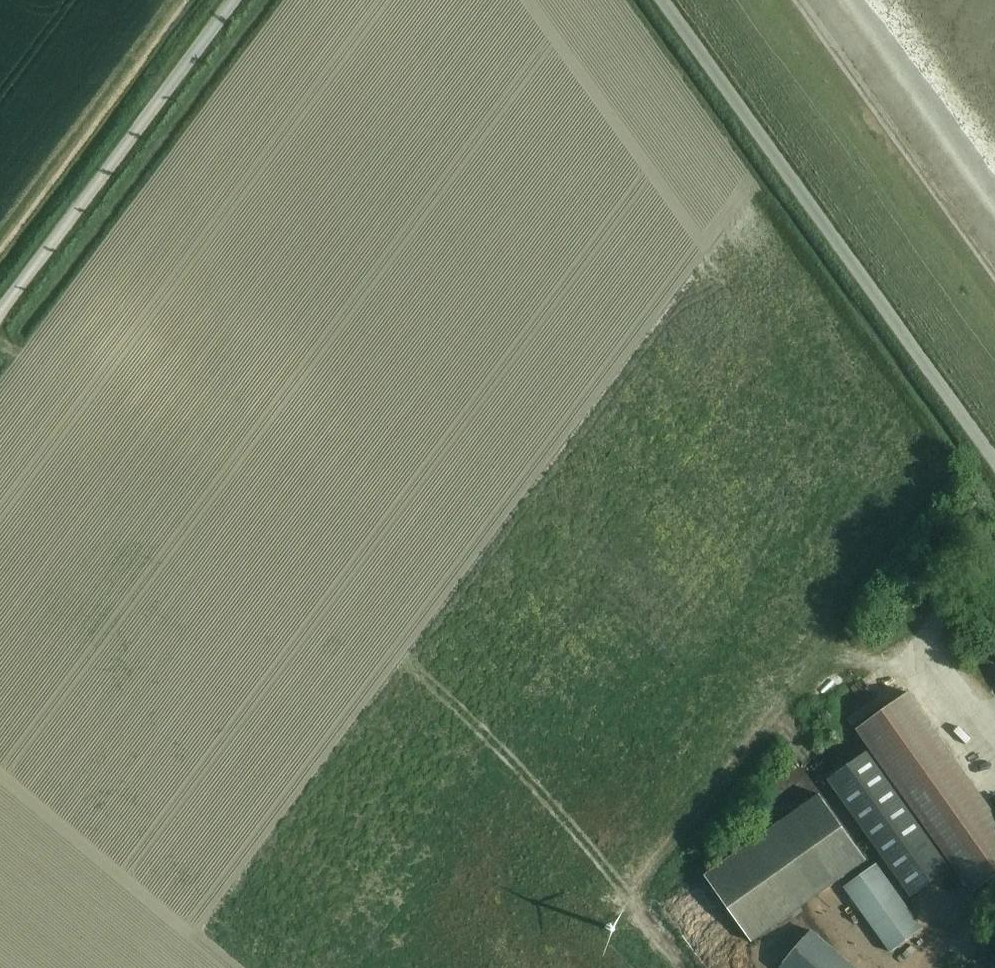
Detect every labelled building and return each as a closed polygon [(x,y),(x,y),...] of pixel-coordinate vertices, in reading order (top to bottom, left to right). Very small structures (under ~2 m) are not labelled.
[(856,730),(973,894),(994,878),(994,816),(908,693),(856,730)] [(952,869),(868,751),(827,781),(911,899),(952,869)] [(752,942),(867,861),(820,795),(705,876),(752,942)] [(923,930),(877,864),(843,888),(890,954),(923,930)] [(811,931),(780,967),(856,967),(811,931)]
